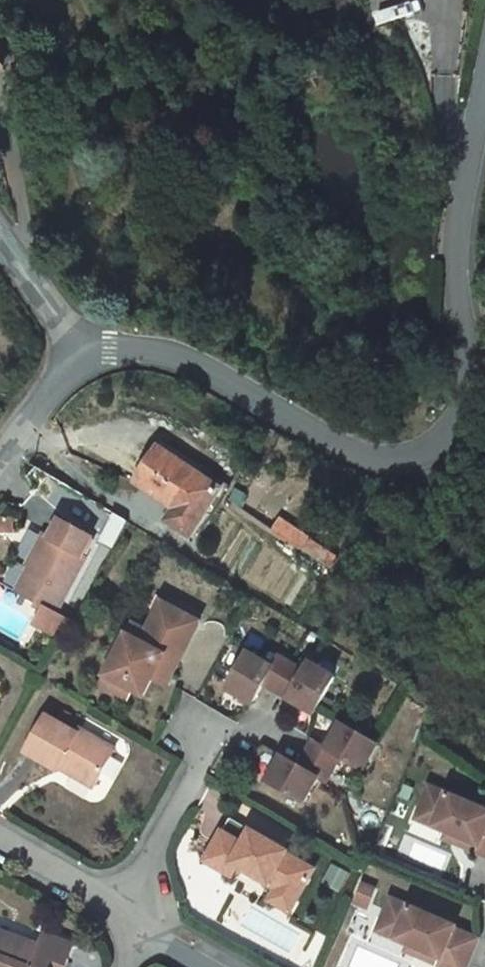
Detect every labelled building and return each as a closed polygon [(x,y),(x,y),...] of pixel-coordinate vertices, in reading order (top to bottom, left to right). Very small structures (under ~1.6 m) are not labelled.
[(223,489),(162,450),(139,485),(175,509),(168,521),(191,536),(223,489)] [(92,539),(61,521),(52,539),(48,536),(17,592),(46,609),(36,627),(41,630),(51,612),(55,614),(86,559),(82,556),(92,539)] [(311,541),(283,522),(276,531),(305,551),(311,541)] [(169,681),(200,622),(163,603),(148,632),(135,625),(101,688),(121,698),(126,687),(134,691),(145,696),(153,681),(156,674),(169,681)] [(273,669),(249,654),(229,690),(254,705),(265,685),(315,714),(335,678),(310,663),(306,672),(280,657),(273,669)] [(166,687),(169,681),(156,674),(153,681),(166,687)] [(128,702),(134,691),(126,687),(121,698),(128,702)] [(379,745),(343,724),(328,748),(314,740),(299,766),(283,756),(268,781),(304,803),(318,779),(326,784),(342,757),(364,770),(379,745)] [(85,736),(63,775),(98,795),(100,790),(131,809),(153,772),(121,753),(117,760),(106,753),(108,750),(85,736)] [(430,788),(421,811),(439,819),(434,829),(447,834),(465,842),(462,848),(484,858),(484,811),(430,788)] [(439,819),(421,811),(416,821),(434,829),(439,819)] [(289,852),(231,818),(206,862),(227,874),(237,872),(239,868),(277,890),(278,896),(290,903),(297,901),(307,885),(308,886),(311,880),(310,879),(314,872),(306,867),(308,863),(289,853),(289,852)] [(465,842),(447,834),(445,841),(462,848),(465,842)] [(376,891),(362,885),(354,904),(367,909),(376,891)] [(278,896),(277,890),(270,901),(291,913),(297,901),(290,903),(278,896)] [(393,899),(383,922),(401,930),(397,939),(410,945),(427,953),(425,959),(443,966),(468,966),(480,939),(456,929),(458,926),(393,899)] [(401,930),(383,922),(378,931),(397,939),(401,930)] [(46,935),(41,947),(0,931),(0,966),(68,966),(76,946),(46,935)] [(427,953),(410,945),(407,951),(425,959),(427,953)]
